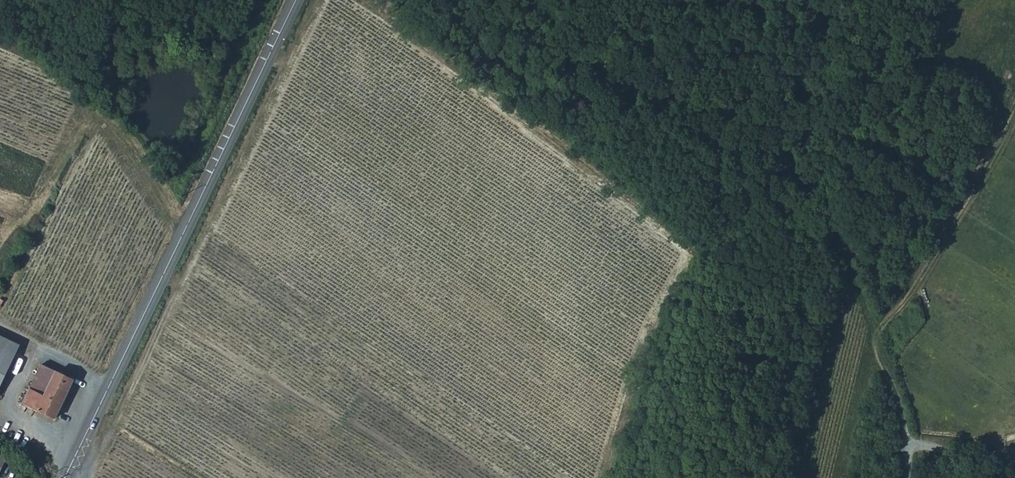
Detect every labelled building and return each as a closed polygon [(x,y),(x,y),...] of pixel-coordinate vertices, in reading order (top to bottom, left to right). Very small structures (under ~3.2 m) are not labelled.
[(20,347),(0,337),(0,385),(20,347)] [(43,360),(24,399),(57,415),(75,376),(43,360)]
